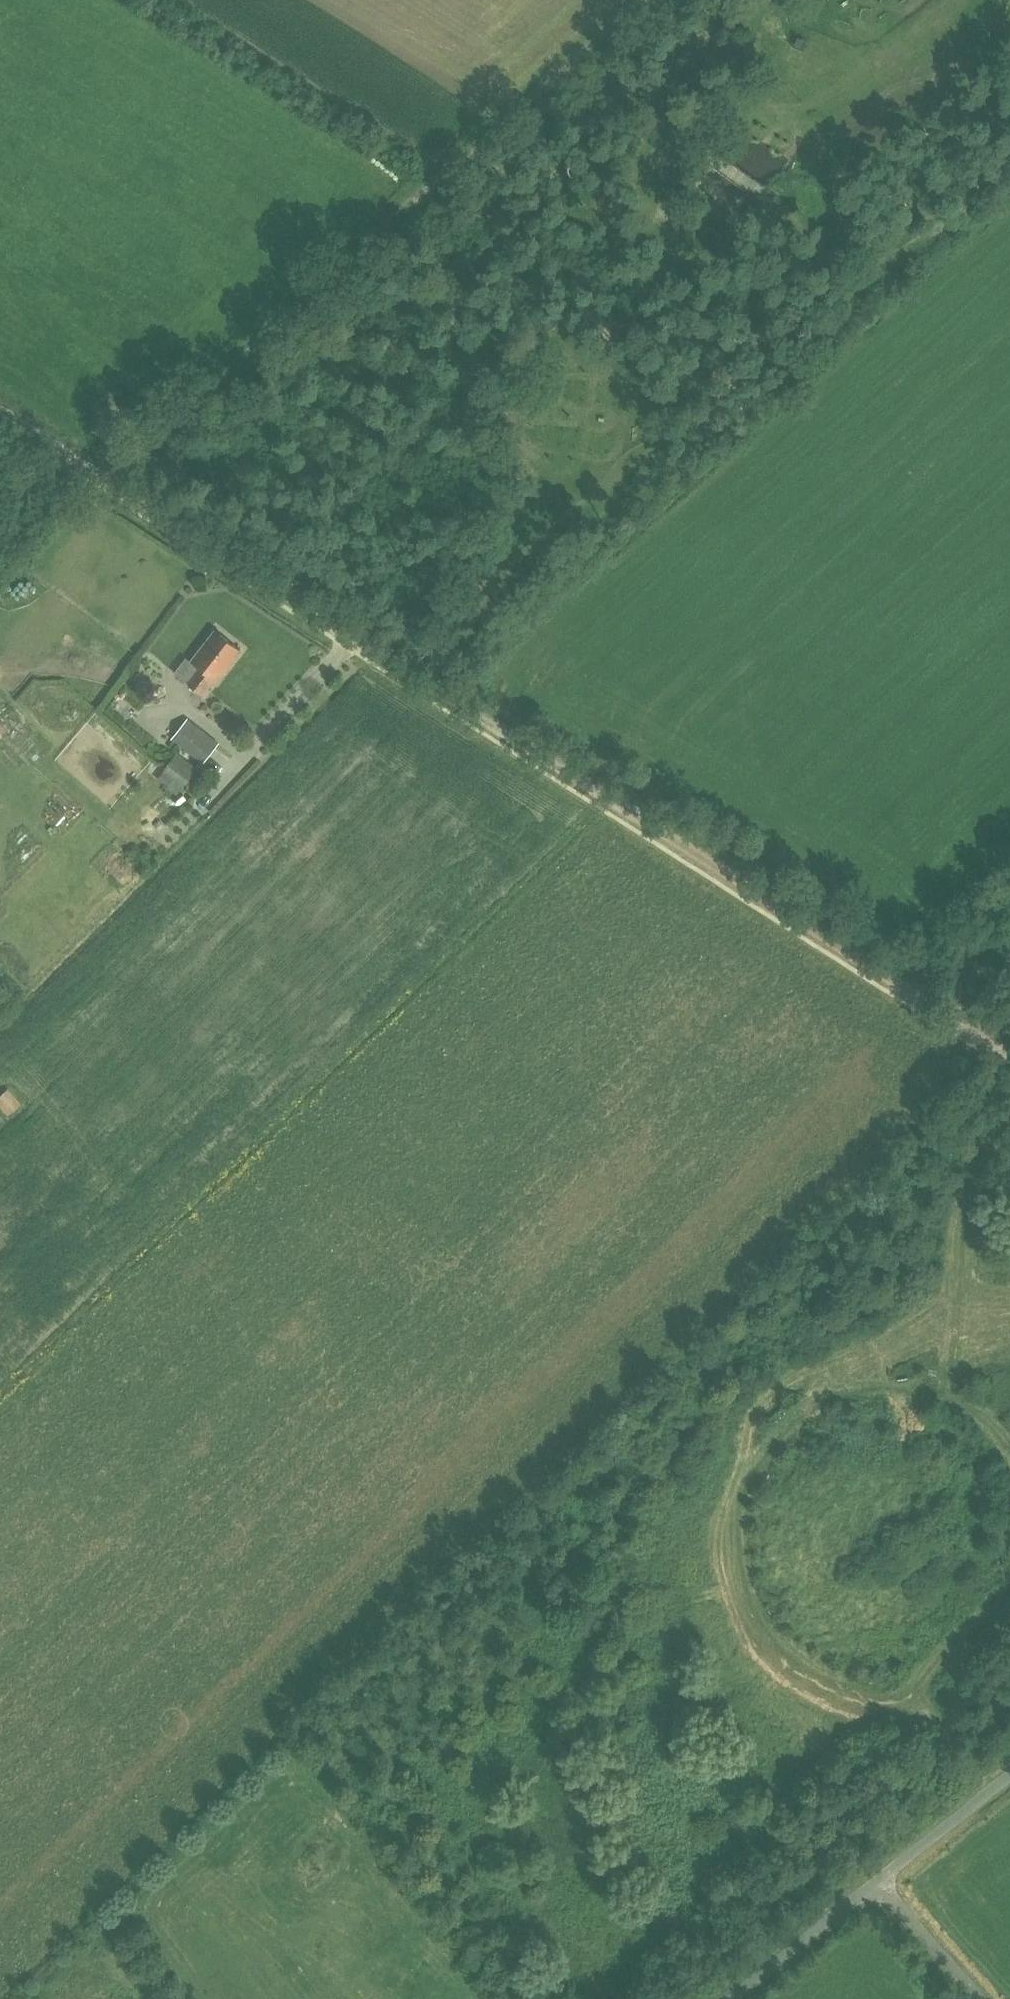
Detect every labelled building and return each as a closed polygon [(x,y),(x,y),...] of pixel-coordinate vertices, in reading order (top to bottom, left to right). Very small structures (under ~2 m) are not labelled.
[(174,671),(188,681),(187,682),(203,695),(215,680),(217,681),(241,649),(216,630),(191,661),(186,656),(174,671)] [(203,763),(220,742),(188,717),(171,739),(203,763)] [(194,767),(179,755),(177,754),(159,778),(175,792),(194,767)] [(23,1104),(9,1088),(0,1096),(0,1105),(9,1116),(23,1104)]
